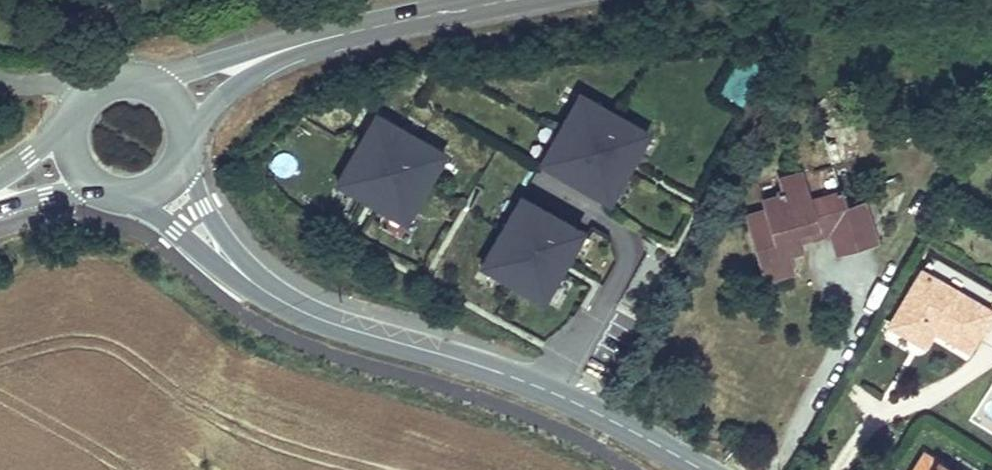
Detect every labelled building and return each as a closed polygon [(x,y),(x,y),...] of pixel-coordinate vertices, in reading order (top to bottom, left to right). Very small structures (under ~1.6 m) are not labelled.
[(734,70),(721,95),(738,104),(751,80),(734,70)] [(533,159),(608,201),(648,129),(574,87),(533,159)] [(336,181),(408,222),(450,150),(378,108),(336,181)] [(784,247),(798,243),(795,235),(791,221),(819,213),(821,217),(845,210),(842,198),(837,180),(835,181),(829,162),(802,170),(799,162),(774,170),(778,184),(757,190),(760,201),(741,207),(761,274),(790,266),(784,247)] [(473,264),(542,302),(582,229),(513,192),(473,264)] [(861,193),(842,198),(845,210),(821,217),(819,213),(791,221),(795,235),(825,226),(831,247),(874,235),(861,193)] [(965,346),(991,299),(991,290),(927,253),(922,262),(917,259),(881,320),(921,343),(931,326),(965,346)] [(921,446),(906,469),(961,469),(921,446)]
